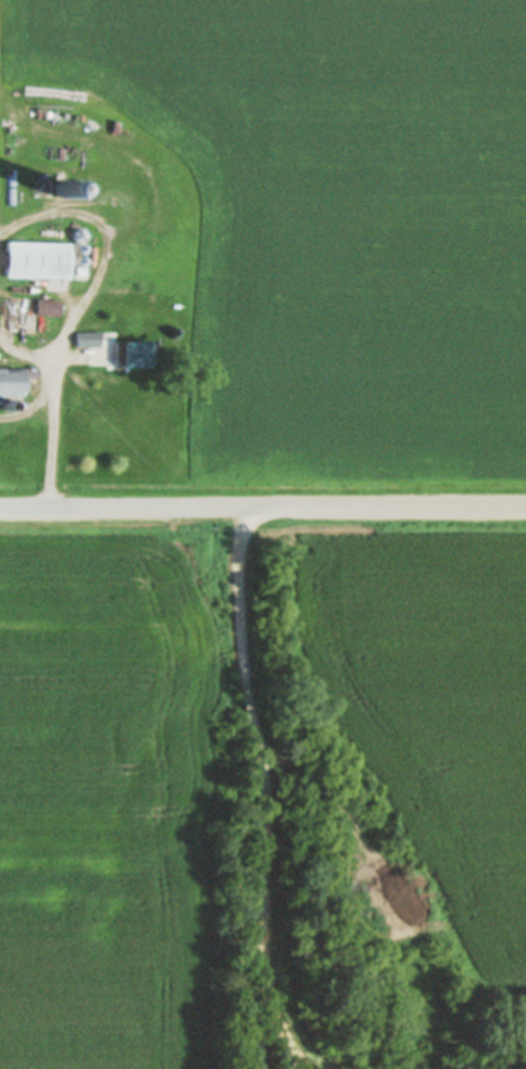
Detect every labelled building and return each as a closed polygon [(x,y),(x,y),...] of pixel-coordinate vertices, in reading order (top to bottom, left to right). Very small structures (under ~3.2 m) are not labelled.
[(69,241),(6,240),(6,275),(68,277),(69,241)] [(58,314),(58,300),(38,300),(38,314),(58,314)] [(78,331),(76,346),(100,347),(100,332),(78,331)] [(117,341),(116,366),(148,367),(148,342),(117,341)] [(0,368),(0,397),(19,397),(18,368),(0,368)]
